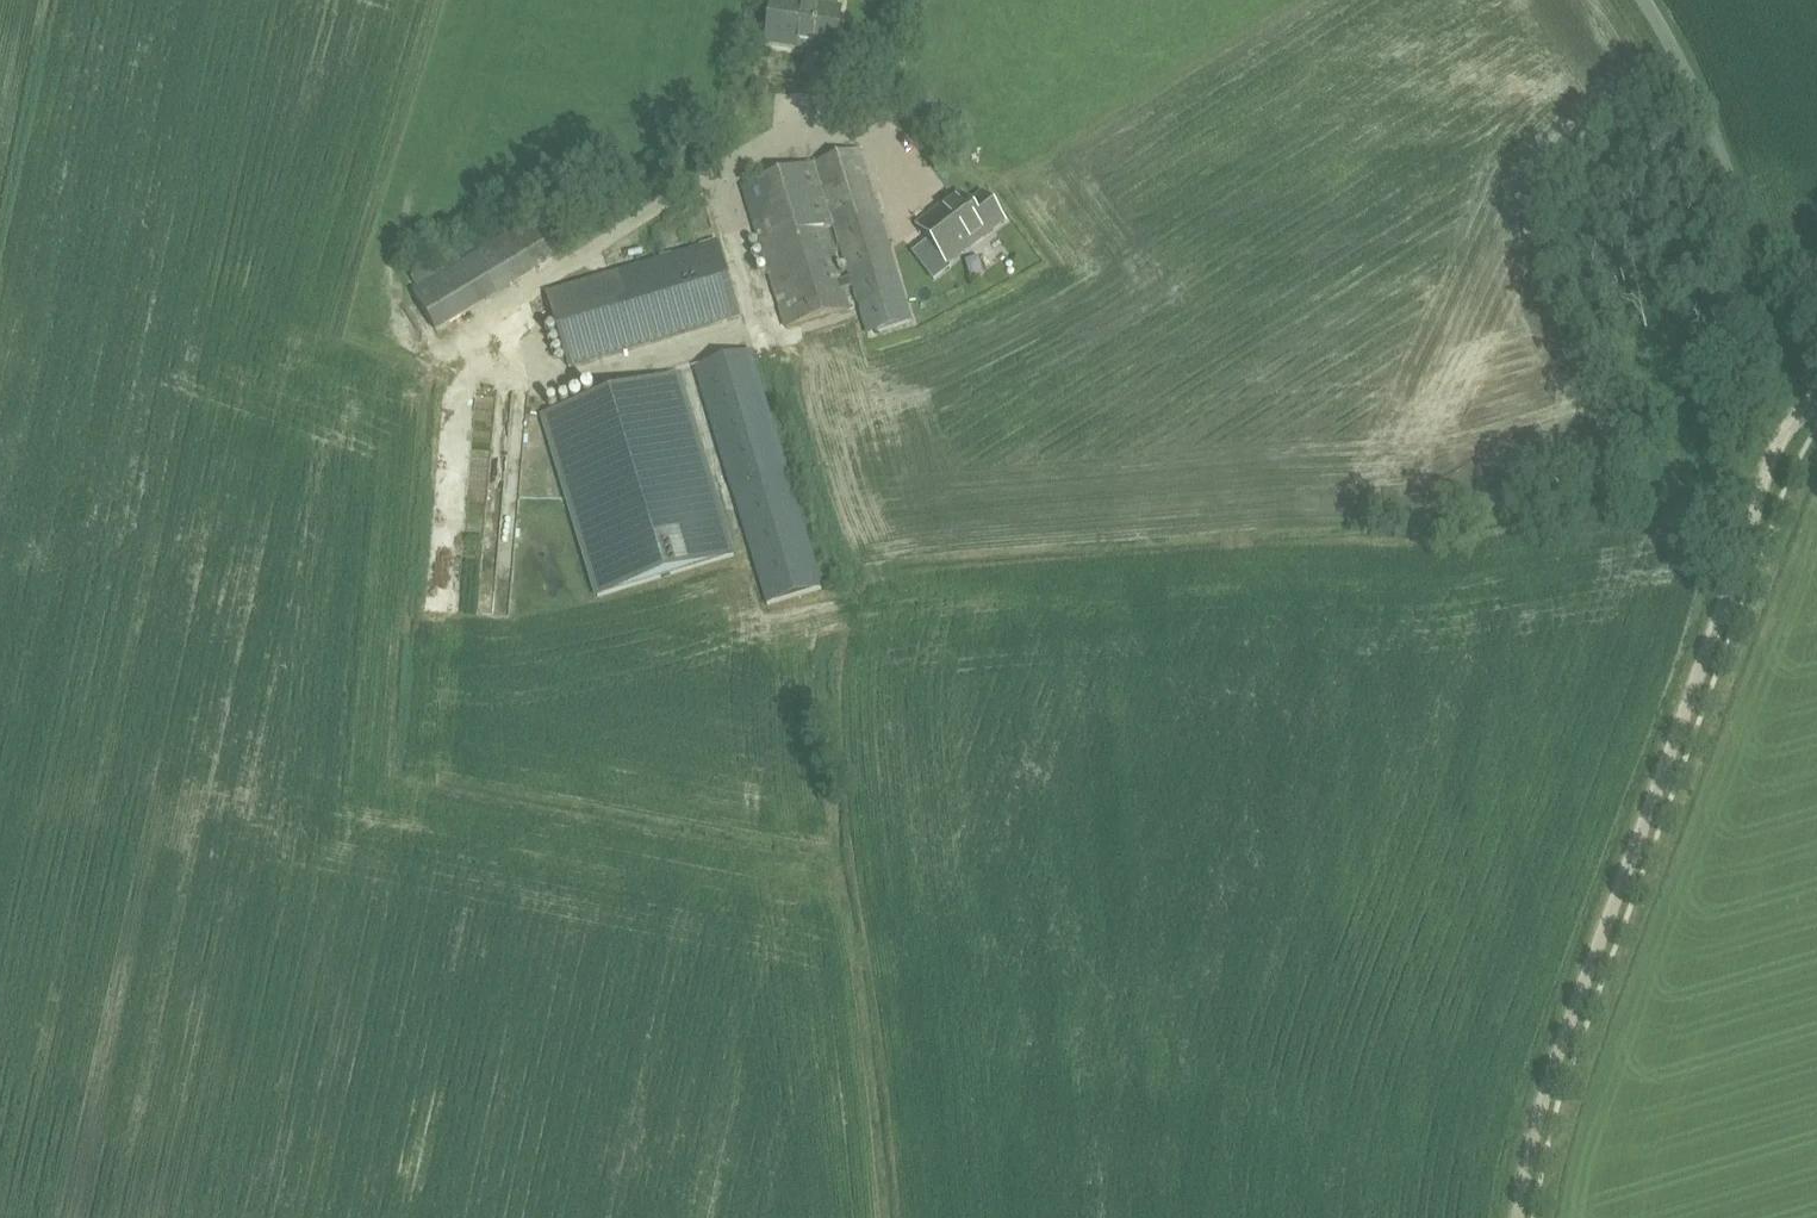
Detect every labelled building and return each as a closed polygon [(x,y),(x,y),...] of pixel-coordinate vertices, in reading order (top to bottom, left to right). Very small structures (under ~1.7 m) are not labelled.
[(842,7),(787,0),(773,0),(768,43),(836,52),(842,7)] [(858,152),(818,163),(868,335),(912,322),(871,188),(869,188),(858,152)] [(818,163),(743,186),(787,329),(850,310),(844,289),(854,287),(818,163)] [(1004,220),(985,195),(970,207),(961,196),(920,227),(947,263),(1004,220)] [(435,330),(550,261),(528,224),(413,293),(435,330)] [(572,367),(741,318),(719,240),(550,288),(572,367)] [(751,353),(697,368),(741,515),(795,499),(782,457),(751,353)] [(681,374),(542,417),(597,599),(736,556),(681,374)]
